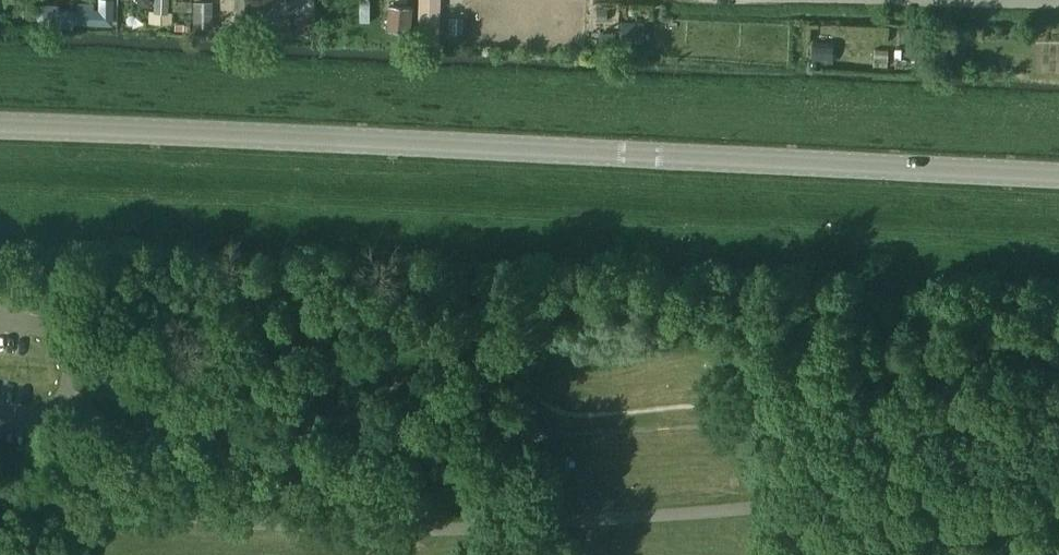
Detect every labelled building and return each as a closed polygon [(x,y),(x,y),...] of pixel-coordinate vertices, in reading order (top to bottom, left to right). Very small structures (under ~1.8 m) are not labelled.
[(98,24),(110,24),(111,1),(99,0),(98,24)] [(154,12),(149,11),(148,23),(171,24),(171,13),(167,13),(167,0),(154,0),(154,12)] [(433,42),(434,0),(421,0),(420,42),(433,42)] [(212,1),(192,1),(192,29),(212,29),(212,1)] [(44,9),(44,27),(70,27),(71,10),(44,9)] [(597,9),(597,21),(607,21),(607,9),(597,9)] [(603,33),(602,50),(614,51),(615,33),(603,33)]
